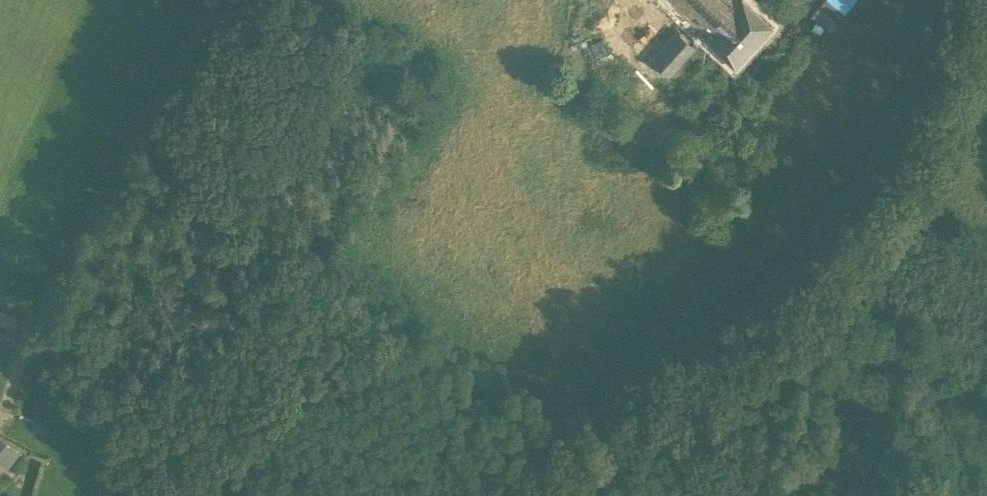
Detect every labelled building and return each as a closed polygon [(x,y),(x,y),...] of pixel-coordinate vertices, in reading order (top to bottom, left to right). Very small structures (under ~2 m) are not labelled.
[(770,22),(747,0),(665,0),(704,34),(734,62),(770,22)] [(682,23),(649,58),(651,59),(644,67),(659,81),(666,74),(668,75),(700,40),(682,23)] [(38,417),(34,430),(44,433),(49,421),(38,417)] [(19,452),(0,437),(0,462),(7,467),(19,452)]
